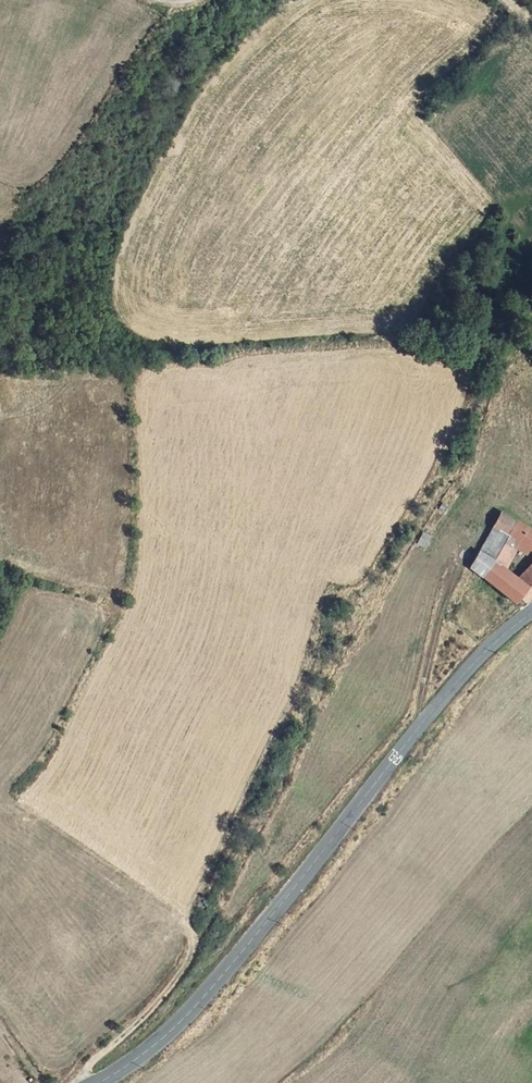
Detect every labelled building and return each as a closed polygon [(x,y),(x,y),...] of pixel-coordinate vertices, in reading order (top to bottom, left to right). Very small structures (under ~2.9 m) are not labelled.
[(501,544),(510,550),(515,543),(531,552),(531,530),(514,521),(505,538),(501,544)] [(491,529),(476,551),(490,560),(501,544),(505,538),(491,529)] [(519,580),(531,563),(531,552),(515,543),(510,550),(499,566),(519,580)] [(510,550),(501,544),(490,560),(499,566),(510,550)] [(519,594),(526,585),(519,580),(499,566),(490,560),(476,551),(464,568),(514,601),(519,594)] [(519,580),(526,585),(519,594),(526,602),(531,597),(531,563),(519,580)]
